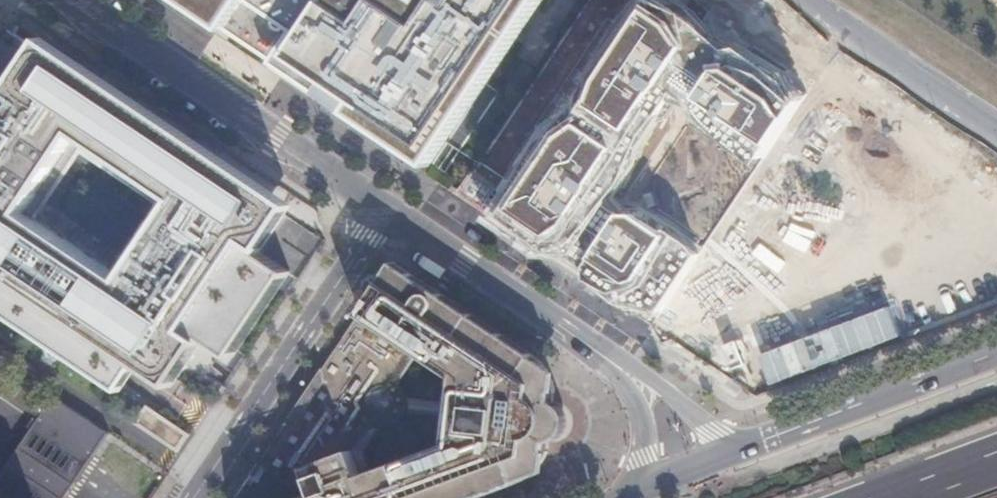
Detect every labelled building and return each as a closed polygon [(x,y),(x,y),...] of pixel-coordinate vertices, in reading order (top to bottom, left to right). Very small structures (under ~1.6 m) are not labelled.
[(422,163),(535,0),(183,0),(422,163)] [(660,0),(648,0),(592,84),(585,108),(571,132),(561,132),(504,217),(552,248),(573,253),(590,265),(592,273),(636,305),(642,298),(661,311),(697,256),(637,213),(624,215),(607,203),(632,162),(636,145),(653,119),(665,115),(679,93),(699,105),(702,118),(763,160),(806,95),(739,52),(732,54),(713,42),(701,26),(660,0)] [(142,120),(37,49),(12,86),(0,78),(0,304),(116,382),(135,353),(172,378),(199,337),(233,360),(291,274),(254,249),(279,212),(166,136),(168,132),(145,116),(142,120)] [(568,490),(556,447),(574,442),(576,438),(565,401),(552,394),(548,378),(560,385),(563,380),(542,368),(537,352),(407,275),(397,290),(372,297),(315,394),(319,393),(326,381),(342,390),(344,400),(322,438),(312,441),(303,456),(314,495),(303,497),(539,497),(568,490)] [(95,455),(110,434),(54,396),(40,418),(95,455)] [(0,477),(0,497),(66,497),(68,495),(95,455),(40,418),(0,477)]
